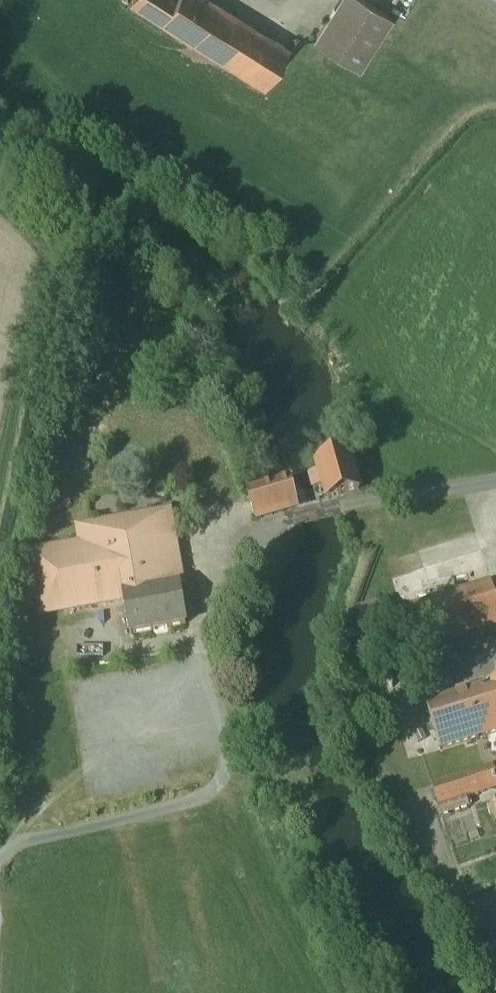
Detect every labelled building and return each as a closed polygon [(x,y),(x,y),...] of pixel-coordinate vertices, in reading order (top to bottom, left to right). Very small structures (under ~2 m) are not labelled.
[(131,3),(264,88),(289,49),(211,0),(133,0),(131,3)] [(314,40),(358,68),(391,16),(366,0),(340,0),(314,40)] [(351,454),(318,464),(321,475),(312,478),(316,492),(325,489),(328,500),(361,491),(351,454)] [(292,480),(249,492),(257,520),(300,507),(292,480)] [(168,515),(83,530),(86,548),(34,557),(44,614),(127,600),(126,599),(173,590),(170,575),(168,560),(175,558),(174,551),(168,515)] [(402,614),(413,652),(495,627),(495,598),(492,586),(402,614)] [(173,590),(126,599),(127,600),(133,636),(187,626),(181,589),(173,590)] [(487,683),(488,686),(427,704),(441,750),(495,733),(495,681),(487,683)] [(433,787),(439,806),(495,787),(495,774),(494,767),(433,787)]
